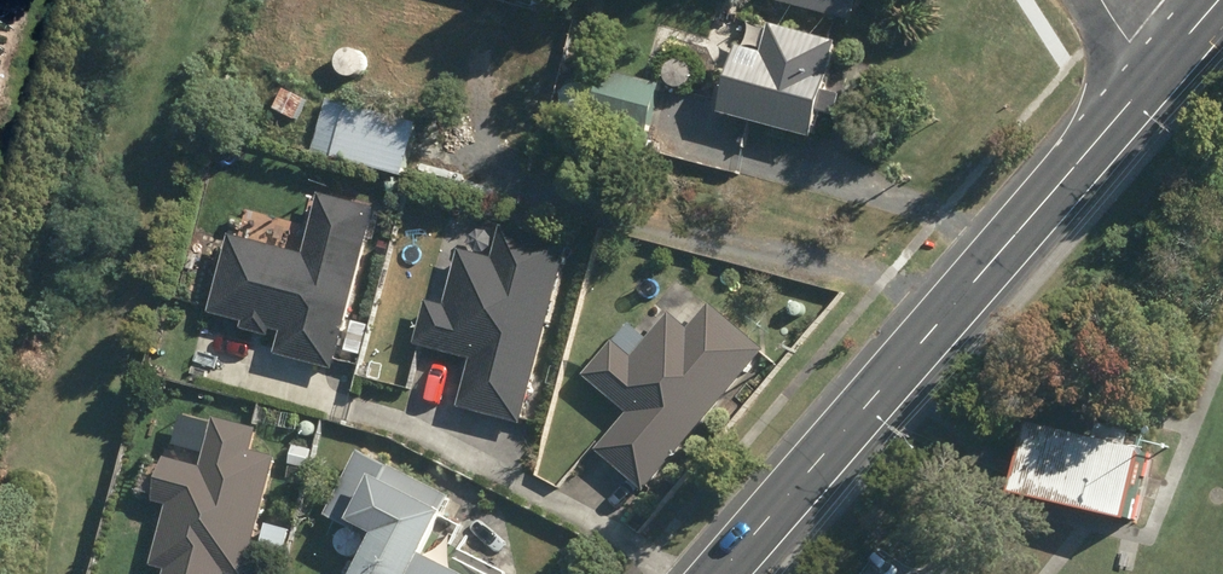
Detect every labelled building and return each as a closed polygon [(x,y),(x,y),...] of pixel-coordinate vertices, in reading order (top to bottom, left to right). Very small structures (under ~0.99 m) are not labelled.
[(858,24),(865,0),(770,0),(858,24)] [(832,94),(846,47),(781,28),(772,58),(746,51),(727,114),(820,141),(829,113),(843,117),(848,98),(832,94)] [(347,77),(352,76),(356,74),(360,71),(362,66),(362,62),(361,57),(358,53),(354,50),(350,49),(345,49),(341,51),(337,53),(335,57),(334,62),(334,66),(336,70),(339,74),(343,76),(347,77)] [(674,87),(679,87),(683,85),(687,81),(689,77),(689,72),(688,67),(685,63),(681,60),(677,59),(672,59),(668,61),(664,64),(662,67),(661,72),(661,76),(663,80),(666,84),(670,86),(674,87)] [(595,120),(652,135),(664,87),(607,72),(595,120)] [(316,154),(409,179),(423,127),(331,101),(316,154)] [(280,357),(338,372),(380,210),(324,196),(309,256),(234,237),(214,315),(247,324),(246,331),(273,338),(275,331),(286,334),(280,357)] [(463,409),(526,425),(574,245),(506,228),(497,260),(465,251),(450,307),(431,302),(419,347),(475,361),(463,409)] [(601,452),(649,493),(769,352),(714,306),(693,330),(674,314),(637,358),(619,343),(589,378),(632,415),(601,452)] [(306,444),(310,443),(315,441),(318,437),(320,433),(320,428),(319,423),(316,419),(313,417),(308,415),(303,416),(299,417),(296,420),(293,424),(292,428),(292,433),(294,437),(297,440),(301,443),(306,444)] [(169,458),(157,505),(171,508),(155,568),(171,573),(253,573),(282,460),(257,453),(263,432),(216,420),(205,467),(169,458)] [(1023,496),(1143,525),(1160,456),(1132,450),(1136,435),(1105,427),(1102,442),(1039,427),(1023,496)] [(434,559),(456,517),(446,512),(452,502),(368,457),(336,518),(385,544),(371,571),(356,563),(351,573),(462,573),(434,559)] [(343,556),(348,555),(352,553),(356,549),(358,545),(358,540),(357,536),(354,532),(350,529),(346,527),(341,528),(337,529),(333,532),(331,536),(330,540),(330,545),(332,549),(335,552),(339,555),(343,556)]
